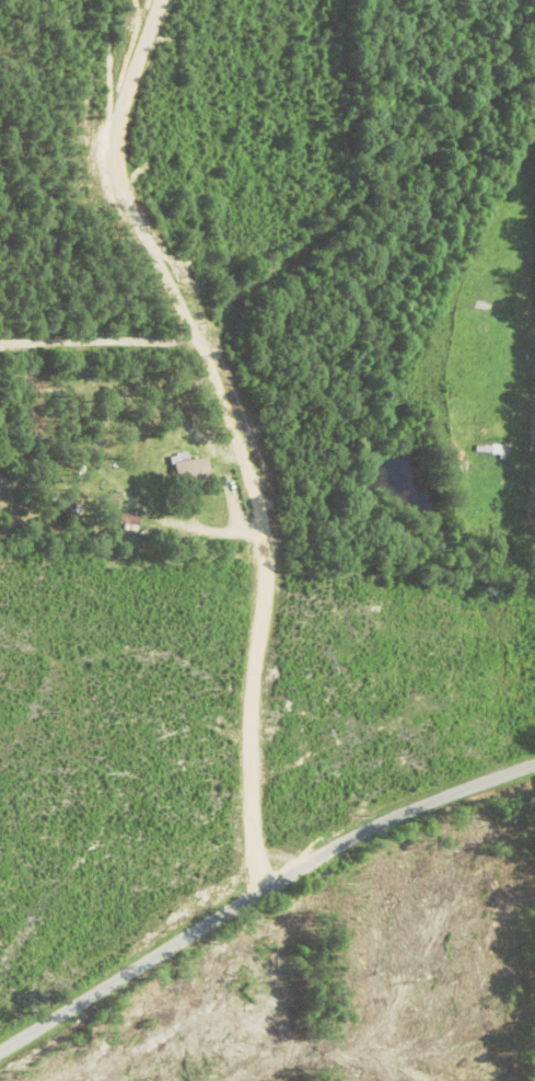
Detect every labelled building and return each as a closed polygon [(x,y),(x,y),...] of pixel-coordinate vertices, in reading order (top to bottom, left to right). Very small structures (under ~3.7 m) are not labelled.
[(208,457),(190,461),(188,452),(171,456),(177,485),(212,478),(208,457)]
